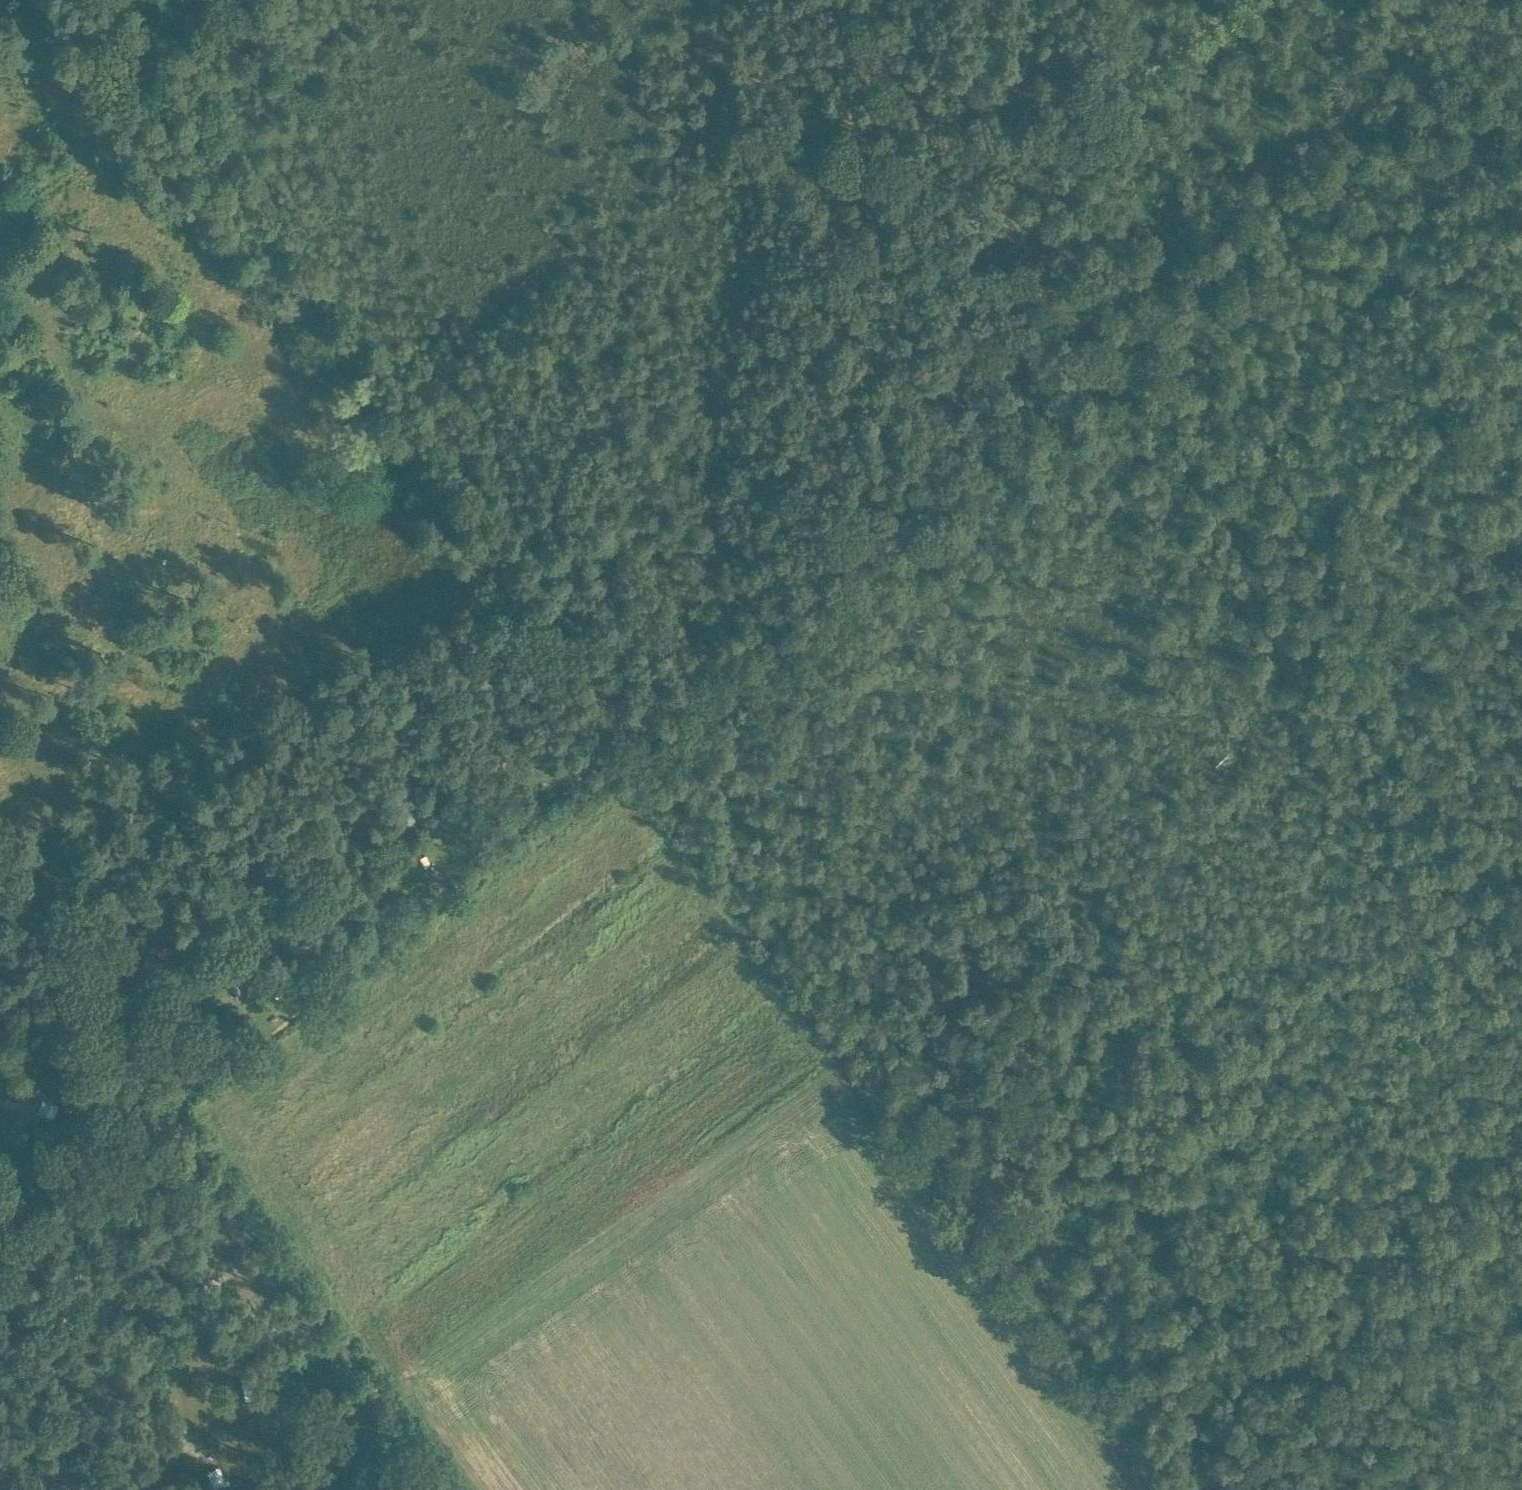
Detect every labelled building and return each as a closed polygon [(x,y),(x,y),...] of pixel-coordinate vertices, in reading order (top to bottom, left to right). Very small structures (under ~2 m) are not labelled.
[(44,1102),(29,1111),(35,1123),(51,1115),(44,1102)]
